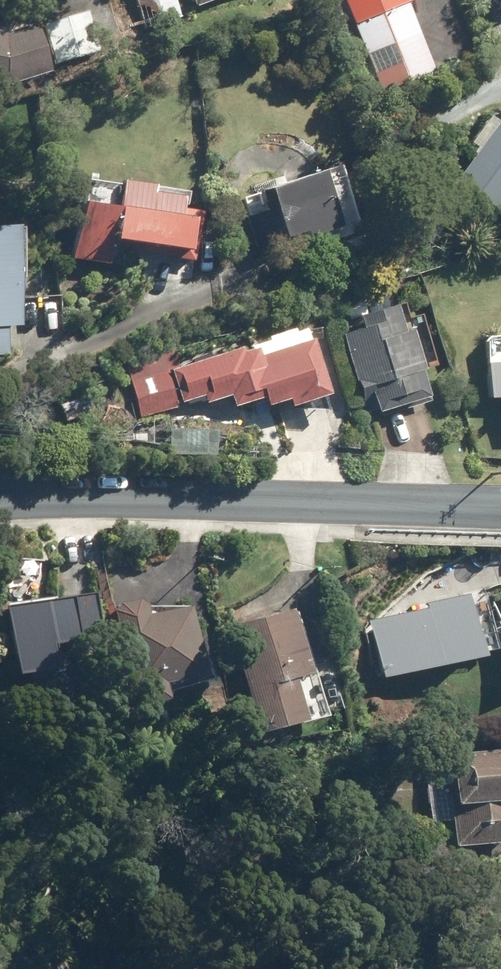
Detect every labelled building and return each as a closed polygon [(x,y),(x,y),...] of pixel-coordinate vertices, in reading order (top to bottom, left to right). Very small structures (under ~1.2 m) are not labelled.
[(154,28),(182,18),(176,0),(145,0),(154,28)] [(434,70),(407,4),(415,0),(342,0),(353,27),(379,92),(434,70)] [(88,12),(43,25),(55,64),(100,51),(88,12)] [(7,86),(52,73),(38,23),(4,34),(0,33),(0,85),(7,86)] [(455,183),(496,212),(500,204),(500,122),(498,120),(455,183)] [(323,172),(260,191),(267,212),(247,219),(256,248),(302,234),(305,240),(341,228),(323,172)] [(137,253),(193,261),(201,213),(180,211),(182,199),(151,195),(152,188),(122,184),(118,211),(79,205),(71,261),(107,266),(111,242),(139,247),(137,253)] [(8,326),(23,326),(17,230),(0,231),(0,355),(10,354),(8,326)] [(362,237),(343,242),(351,268),(369,263),(362,237)] [(403,335),(395,307),(360,317),(363,328),(341,335),(364,411),(377,407),(380,414),(429,399),(409,333),(403,335)] [(312,341),(259,357),(257,349),(241,353),(241,350),(171,373),(180,404),(202,398),(204,406),(232,397),(234,405),(264,396),(267,405),(288,399),(291,407),(329,395),(312,341)] [(124,355),(131,380),(178,367),(171,342),(124,355)] [(488,364),(489,400),(500,400),(500,363),(488,364)] [(137,419),(177,408),(167,372),(127,383),(137,419)] [(83,398),(59,406),(65,422),(89,414),(83,398)] [(217,434),(168,434),(168,459),(217,460),(217,434)] [(485,591),(470,597),(481,623),(495,617),(485,591)] [(364,621),(377,678),(474,657),(460,595),(422,603),(423,609),(364,621)] [(93,596),(4,609),(14,678),(26,676),(30,708),(85,701),(78,654),(102,650),(93,596)] [(118,606),(113,614),(134,709),(166,702),(163,687),(203,678),(188,609),(148,618),(145,607),(136,602),(118,606)] [(292,611),(229,627),(257,737),(306,723),(294,680),(310,676),(292,611)] [(207,700),(209,714),(222,712),(220,698),(207,700)] [(446,757),(453,850),(500,846),(500,753),(446,757)]
